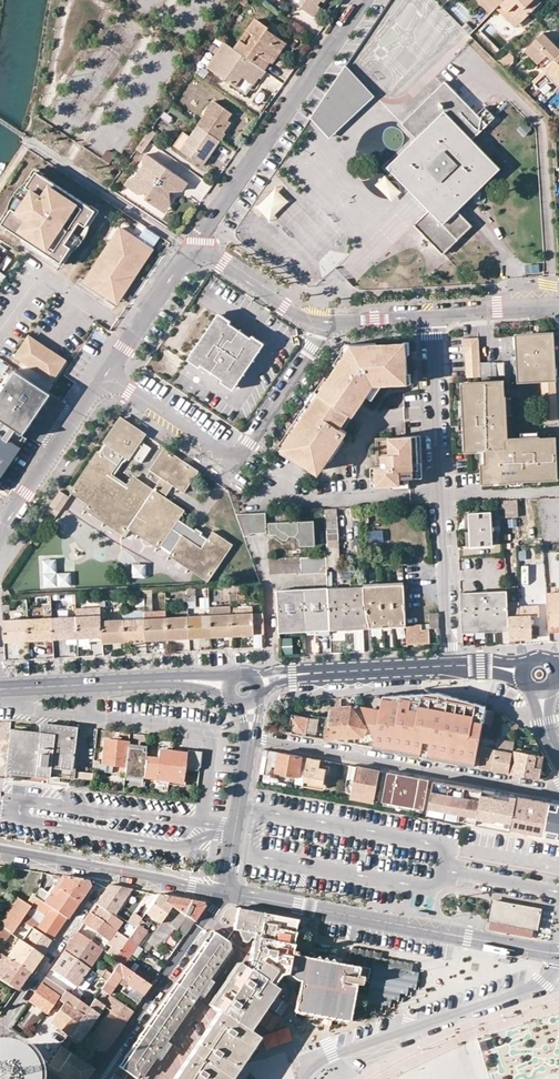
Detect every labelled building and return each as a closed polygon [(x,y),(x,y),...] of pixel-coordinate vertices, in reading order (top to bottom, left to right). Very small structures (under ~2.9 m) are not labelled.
[(300,7),(313,16),(319,7),(317,5),(319,1),(322,3),(324,0),(299,0),(300,7)] [(479,2),(491,14),(495,9),(486,0),(482,0),(479,2)] [(505,0),(486,0),(495,9),(497,7),(501,3),(505,0)] [(501,3),(519,21),(533,7),(529,2),(531,0),(505,0),(501,3)] [(501,3),(497,7),(515,25),(519,21),(501,3)] [(274,39),(273,41),(261,33),(263,30),(264,28),(254,20),(247,30),(250,33),(243,44),(239,41),(233,50),(246,59),(262,70),(268,62),(266,61),(271,52),(276,55),(283,44),(274,39)] [(247,30),(246,30),(238,41),(239,41),(243,44),(250,33),(247,30)] [(263,30),(261,33),(273,41),(274,39),(263,30)] [(543,33),(526,51),(538,64),(547,55),(553,61),(554,61),(558,56),(558,43),(558,44),(555,46),(549,40),(543,33)] [(555,46),(558,44),(553,37),(549,40),(555,46)] [(223,44),(205,69),(232,89),(238,82),(248,89),(255,80),(257,81),(264,72),(262,70),(246,59),(233,50),(223,44)] [(268,62),(270,63),(276,55),(271,52),(266,61),(268,62)] [(554,61),(553,61),(532,82),(539,89),(546,82),(548,84),(550,84),(553,82),(558,88),(558,56),(554,61)] [(358,79),(347,67),(314,114),(317,117),(358,79)] [(375,98),(358,79),(317,117),(314,114),(311,119),(330,140),(375,98)] [(238,82),(232,89),(243,96),(248,89),(238,82)] [(473,226),(458,210),(499,168),(472,140),(487,125),(477,114),(445,82),(401,124),(416,139),(388,167),(429,210),(413,225),(442,255),(473,226)] [(225,132),(220,129),(227,119),(231,112),(213,100),(196,125),(219,140),(225,132)] [(495,117),(484,107),(477,114),(487,125),(495,117)] [(232,122),(227,119),(220,129),(225,132),(232,122)] [(210,154),(219,140),(196,125),(188,136),(181,131),(171,145),(199,163),(207,152),(210,154)] [(135,149),(141,153),(149,142),(143,138),(135,149)] [(210,154),(207,152),(199,163),(202,165),(210,154)] [(128,180),(122,188),(140,200),(146,198),(147,205),(152,208),(171,205),(169,193),(180,191),(186,182),(146,153),(142,159),(144,178),(128,180)] [(96,210),(37,171),(26,187),(32,190),(18,212),(12,208),(2,223),(25,239),(29,233),(42,242),(38,248),(61,263),(71,247),(65,243),(80,222),(85,226),(96,210)] [(386,174),(376,184),(392,201),(402,192),(386,174)] [(32,190),(26,187),(12,208),(18,212),(32,190)] [(270,220),(289,201),(276,187),(256,206),(270,220)] [(171,205),(152,208),(165,217),(172,207),(171,205)] [(71,247),(85,226),(80,222),(65,243),(71,247)] [(152,249),(120,228),(111,241),(118,246),(115,250),(108,246),(101,256),(104,258),(87,283),(107,296),(109,294),(115,298),(115,297),(119,292),(122,294),(128,285),(125,283),(138,262),(142,264),(152,249)] [(29,233),(25,239),(38,248),(42,242),(29,233)] [(118,246),(111,241),(108,246),(115,250),(118,246)] [(104,258),(101,256),(85,281),(87,283),(104,258)] [(128,285),(142,264),(138,262),(125,283),(128,285)] [(540,263),(526,264),(526,273),(540,272),(540,263)] [(109,294),(107,296),(117,302),(122,294),(119,292),(115,297),(115,298),(109,294)] [(218,316),(190,357),(235,386),(262,345),(218,316)] [(555,378),(553,378),(553,361),(552,351),(551,335),(518,337),(519,349),(519,356),(520,360),(520,368),(520,380),(541,379),(544,420),(558,419),(557,407),(555,378)] [(30,336),(26,341),(54,360),(57,355),(30,336)] [(504,376),(504,362),(481,363),(479,339),(462,340),(462,353),(465,353),(466,378),(504,376)] [(54,360),(26,341),(17,356),(49,377),(55,368),(59,370),(65,360),(57,355),(54,360)] [(366,347),(376,346),(376,343),(347,345),(345,345),(343,346),(342,347),(342,348),(342,350),(343,350),(334,363),(337,366),(347,351),(366,350),(366,347)] [(321,382),(278,446),(316,471),(325,457),(334,444),(338,446),(342,439),(347,432),(344,430),(359,407),(362,403),(366,397),(377,380),(407,378),(407,374),(406,354),(406,345),(403,345),(376,346),(366,347),(366,350),(347,351),(337,366),(328,380),(325,384),(321,382)] [(6,379),(13,370),(0,360),(0,375),(6,379)] [(52,379),(59,370),(55,368),(49,377),(52,379)] [(377,380),(366,397),(372,401),(382,385),(411,383),(411,374),(407,374),(407,378),(377,380)] [(513,438),(514,446),(506,446),(506,430),(498,430),(498,422),(504,422),(504,414),(502,397),(501,397),(501,381),(468,384),(469,398),(464,398),(465,416),(466,424),(471,424),(471,432),(472,449),(481,448),(488,448),(489,465),(485,465),(486,482),(508,481),(508,479),(508,474),(515,474),(515,478),(524,478),(541,477),(541,472),(557,472),(555,438),(540,439),(540,437),(522,438),(513,438)] [(9,382),(0,394),(0,418),(5,421),(0,429),(0,474),(26,435),(25,434),(44,406),(9,382)] [(44,406),(25,434),(26,435),(0,474),(0,480),(48,409),(44,406)] [(98,454),(74,490),(90,500),(86,505),(126,531),(128,528),(133,520),(142,526),(139,531),(210,578),(232,544),(213,531),(208,539),(201,534),(195,530),(175,517),(180,509),(164,499),(160,496),(170,482),(174,485),(184,492),(189,485),(184,482),(193,467),(167,450),(153,471),(162,477),(153,491),(130,476),(125,485),(109,475),(118,461),(125,462),(144,434),(121,419),(105,442),(109,445),(101,456),(98,454)] [(406,436),(375,438),(376,455),(377,467),(377,472),(392,471),(393,485),(410,484),(409,478),(409,469),(422,469),(421,443),(421,436),(406,436)] [(334,444),(325,457),(331,461),(344,440),(342,439),(338,446),(334,444)] [(105,442),(98,454),(101,456),(109,445),(105,442)] [(150,469),(153,471),(167,450),(164,448),(150,469)] [(377,467),(376,455),(371,455),(372,467),(373,486),(393,485),(392,471),(377,472),(377,467)] [(198,471),(193,467),(184,482),(189,485),(198,471)] [(409,469),(409,478),(423,477),(422,469),(409,469)] [(174,485),(170,482),(160,496),(164,499),(174,485)] [(70,498),(60,491),(50,506),(59,512),(70,498)] [(517,499),(502,500),(503,518),(518,517),(517,499)] [(538,500),(539,508),(553,507),(553,500),(538,500)] [(368,507),(360,507),(360,520),(360,522),(369,523),(368,507)] [(337,508),(324,509),(327,556),(327,567),(339,566),(337,508)] [(491,511),(468,513),(470,546),(492,545),(492,536),(500,536),(499,520),(492,521),(491,511)] [(266,531),(265,512),(236,513),(243,535),(256,532),(266,531)] [(133,520),(128,528),(137,534),(139,531),(142,526),(133,520)] [(287,540),(291,537),(295,536),(299,541),(299,547),(314,546),(313,521),(269,523),(269,532),(271,535),(277,535),(282,540),(287,540)] [(365,544),(375,544),(374,531),(364,531),(365,544)] [(299,547),(299,541),(295,536),(291,537),(287,540),(287,546),(291,550),(295,550),(299,547)] [(302,572),(302,574),(328,572),(327,567),(327,556),(301,558),(302,572)] [(269,559),(270,574),(302,572),(301,558),(269,559)] [(56,560),(43,560),(44,588),(71,586),(71,573),(57,573),(56,560)] [(146,565),(132,564),(132,578),(146,578),(146,565)] [(407,584),(364,586),(365,604),(369,628),(381,628),(406,626),(404,598),(407,598),(407,584)] [(364,586),(328,588),(330,625),(330,630),(348,629),(369,628),(365,604),(364,586)] [(316,626),(330,625),(328,588),(303,589),(305,627),(316,626)] [(303,589),(277,591),(279,628),(292,627),(305,627),(303,589)] [(460,593),(462,628),(477,627),(508,626),(507,603),(506,591),(460,593)] [(547,593),(547,601),(547,603),(556,602),(558,631),(558,592),(547,593)] [(137,606),(145,605),(145,597),(137,598),(137,606)] [(518,602),(507,603),(508,626),(509,631),(509,644),(520,643),(520,639),(531,638),(530,615),(519,616),(518,602)] [(549,631),(558,631),(556,602),(547,603),(548,617),(549,631)] [(264,634),(263,614),(253,614),(253,608),(231,609),(231,616),(232,632),(241,632),(242,635),(264,634)] [(123,611),(124,621),(146,620),(146,613),(145,610),(123,611)] [(167,619),(167,612),(146,613),(146,620),(147,637),(156,636),(156,639),(168,639),(167,619)] [(437,613),(428,613),(429,630),(438,629),(437,613)] [(102,616),(77,618),(78,638),(91,637),(92,634),(103,634),(102,622),(102,616)] [(222,636),(222,633),(232,632),(231,616),(210,617),(211,636),(222,636)] [(210,617),(189,618),(190,635),(199,634),(199,637),(211,636),(210,617)] [(78,638),(77,618),(53,619),(54,636),(59,636),(65,636),(65,638),(78,638)] [(190,635),(189,618),(167,619),(168,639),(180,638),(179,635),(190,635)] [(54,636),(53,619),(29,620),(30,640),(37,640),(54,639),(54,636)] [(30,640),(29,620),(3,621),(5,642),(13,641),(30,640)] [(147,637),(146,620),(124,621),(125,641),(137,640),(137,637),(147,637)] [(125,641),(124,621),(102,622),(103,634),(103,637),(103,642),(110,642),(125,641)] [(422,630),(421,625),(406,626),(407,644),(416,644),(429,643),(429,630),(422,630)] [(294,654),(293,637),(282,638),(283,654),(294,654)] [(485,706),(438,693),(382,695),(381,701),(380,709),(375,710),(362,710),(375,735),(373,747),(419,756),(422,742),(428,743),(426,757),(474,766),(477,747),(482,723),(484,710),(485,706)] [(341,707),(329,708),(326,730),(343,729),(341,707)] [(352,707),(341,707),(343,729),(344,736),(363,735),(366,728),(352,707)] [(493,712),(484,710),(482,723),(491,725),(493,712)] [(289,723),(293,723),(291,732),(309,736),(311,724),(307,723),(308,717),(291,714),(289,723)] [(515,732),(516,726),(516,724),(510,720),(508,731),(515,732)] [(36,734),(10,731),(5,773),(6,773),(13,774),(48,778),(48,776),(68,778),(71,747),(73,728),(61,727),(39,724),(38,734),(36,734)] [(513,741),(497,738),(495,749),(492,769),(508,772),(513,741)] [(110,740),(105,740),(101,763),(98,763),(99,760),(93,760),(92,771),(111,773),(112,765),(125,767),(127,748),(128,742),(110,740)] [(419,756),(426,757),(428,743),(422,742),(419,756)] [(477,747),(474,766),(492,769),(495,749),(477,747)] [(138,749),(127,748),(125,767),(125,770),(124,776),(142,779),(143,776),(145,760),(146,750),(138,749)] [(167,779),(170,752),(158,750),(157,762),(145,760),(143,776),(154,777),(167,779)] [(201,751),(187,750),(185,767),(199,768),(201,751)] [(183,754),(170,752),(167,779),(180,780),(181,766),(183,754)] [(274,773),(298,777),(302,756),(289,754),(282,752),(281,762),(276,761),(274,773)] [(516,752),(514,752),(510,773),(538,778),(538,774),(542,775),(544,766),(540,765),(541,757),(537,756),(516,752)] [(298,777),(303,778),(307,757),(302,756),(298,777)] [(319,782),(321,773),(325,773),(329,774),(330,767),(320,765),(321,760),(307,757),(303,778),(303,779),(319,782)] [(363,795),(373,797),(378,770),(348,765),(346,782),(354,783),(353,789),(363,791),(363,795)] [(183,785),(185,767),(181,766),(180,780),(167,779),(167,783),(183,785)] [(73,778),(91,780),(91,773),(74,772),(73,778)] [(428,780),(388,772),(383,800),(423,808),(428,780)] [(321,773),(319,782),(303,779),(302,786),(322,790),(325,773),(321,773)] [(478,810),(481,790),(432,780),(426,814),(476,823),(478,810)] [(350,794),(349,798),(372,802),(373,797),(363,795),(363,791),(353,789),(354,783),(346,782),(345,785),(345,788),(347,791),(348,793),(350,794)] [(478,810),(486,812),(504,815),(507,794),(481,790),(478,810)] [(543,835),(549,802),(516,796),(511,825),(510,829),(543,835)] [(383,800),(382,806),(422,813),(423,808),(383,800)] [(543,835),(558,838),(558,804),(549,802),(543,835)] [(502,821),(504,815),(486,812),(485,819),(502,821)] [(56,888),(64,876),(62,876),(54,887),(56,888)] [(87,880),(64,876),(56,888),(77,903),(89,885),(87,880)] [(100,906),(113,915),(130,889),(109,885),(96,903),(100,906)] [(77,903),(56,888),(51,896),(49,895),(40,888),(34,896),(36,897),(66,918),(77,903)] [(16,896),(0,921),(0,926),(9,932),(12,934),(19,923),(21,920),(24,914),(25,914),(30,907),(36,897),(34,896),(32,895),(30,897),(22,892),(18,897),(16,896)] [(159,894),(146,912),(160,922),(162,920),(171,906),(164,901),(167,895),(159,894)] [(205,905),(203,901),(167,895),(164,901),(171,906),(179,911),(195,921),(205,905)] [(30,927),(51,940),(66,918),(36,897),(30,907),(32,908),(34,906),(45,914),(39,923),(25,914),(24,914),(21,920),(30,927)] [(493,901),(490,920),(532,927),(536,909),(493,901)] [(92,909),(90,912),(115,930),(122,921),(113,915),(100,906),(96,911),(92,909)] [(281,969),(285,946),(291,918),(271,915),(231,907),(226,911),(224,914),(229,919),(235,920),(234,929),(258,933),(256,948),(253,964),(248,971),(241,965),(228,984),(213,1007),(219,1011),(211,1021),(173,1077),(172,1078),(223,1078),(253,1035),(243,1028),(272,987),(266,982),(271,976),(274,978),(281,969)] [(541,910),(536,909),(532,927),(537,928),(541,910)] [(184,936),(195,921),(179,911),(169,925),(173,928),(184,936)] [(112,935),(117,938),(107,952),(115,958),(128,939),(121,934),(115,930),(90,912),(83,922),(109,940),(112,935)] [(147,930),(150,925),(141,919),(138,924),(147,930)] [(21,920),(19,923),(28,930),(30,927),(21,920)] [(160,922),(157,927),(168,935),(173,928),(169,925),(162,920),(160,922)] [(121,934),(128,939),(136,927),(129,923),(121,934)] [(122,966),(131,953),(147,930),(138,924),(136,927),(128,939),(115,958),(113,959),(119,963),(122,966)] [(9,932),(0,926),(0,946),(9,932)] [(21,940),(41,955),(51,940),(30,927),(28,930),(21,940)] [(163,942),(168,935),(157,927),(152,935),(163,942)] [(102,953),(104,950),(77,931),(64,951),(89,968),(92,970),(94,966),(91,964),(100,951),(102,953)] [(136,1078),(155,1051),(187,1003),(215,964),(229,943),(212,931),(192,960),(168,995),(138,1039),(120,1066),(136,1078)] [(152,935),(147,941),(158,949),(163,942),(152,935)] [(6,957),(10,959),(20,945),(17,944),(20,940),(18,939),(6,957)] [(20,945),(10,959),(29,973),(41,955),(21,940),(20,940),(17,944),(20,945)] [(357,967),(355,976),(361,977),(359,985),(354,984),(351,998),(367,1002),(365,1009),(381,1012),(382,1005),(389,1006),(390,999),(398,1000),(399,993),(406,994),(408,987),(415,988),(418,973),(410,971),(412,965),(380,959),(381,954),(365,951),(351,948),(348,966),(357,967)] [(55,963),(52,969),(76,986),(89,968),(64,951),(60,957),(62,958),(57,965),(55,963)] [(298,956),(294,955),(295,952),(290,951),(285,974),(291,978),(304,957),(298,956)] [(17,990),(29,973),(10,959),(6,957),(1,953),(0,955),(0,979),(17,990)] [(122,966),(127,969),(136,957),(131,953),(122,966)] [(348,966),(329,962),(304,957),(291,978),(294,980),(296,981),(300,982),(296,1004),(294,1011),(324,1016),(324,1018),(331,1020),(332,1018),(342,1019),(347,1020),(351,998),(354,984),(359,985),(361,977),(355,976),(357,967),(348,966)] [(105,982),(114,987),(121,977),(128,981),(123,988),(135,996),(133,999),(138,1002),(150,985),(127,969),(122,966),(119,963),(116,967),(110,975),(106,980),(105,982)] [(61,997),(66,991),(46,977),(30,1001),(46,1013),(59,995),(61,997)] [(135,996),(123,988),(128,981),(121,977),(114,987),(133,999),(135,996)] [(108,994),(114,987),(105,982),(100,989),(108,994)] [(100,989),(94,998),(104,1005),(110,996),(108,994),(100,989)] [(65,1002),(71,1006),(76,998),(66,991),(61,997),(60,999),(64,1002),(65,1002)] [(104,1005),(103,1005),(125,1021),(132,1011),(110,996),(104,1005)] [(88,1007),(76,998),(71,1006),(65,1002),(64,1002),(54,1017),(72,1030),(88,1007)] [(94,998),(88,1007),(72,1030),(69,1035),(61,1046),(65,1049),(73,1038),(79,1041),(102,1007),(109,1012),(95,1033),(92,1031),(86,1040),(104,1052),(125,1021),(103,1005),(104,1005),(94,998)] [(273,999),(267,1009),(280,1017),(286,1007),(273,999)] [(20,1021),(33,1025),(37,1012),(24,1007),(20,1021)] [(41,1050),(55,1026),(40,1017),(26,1042),(41,1050)] [(69,1035),(72,1030),(54,1017),(50,1022),(69,1035)] [(223,1078),(230,1078),(249,1051),(257,1038),(253,1035),(223,1078)] [(489,1047),(487,1041),(480,1043),(481,1050),(489,1047)] [(23,1076),(23,1074),(23,1070),(22,1067),(21,1064),(20,1061),(18,1057),(15,1054),(12,1052),(10,1050),(8,1049),(4,1047),(0,1046),(0,1078),(22,1078),(23,1076)] [(49,1064),(57,1070),(70,1052),(65,1049),(61,1046),(49,1064)] [(92,1068),(70,1052),(57,1070),(68,1078),(70,1078),(85,1078),(92,1068)]
